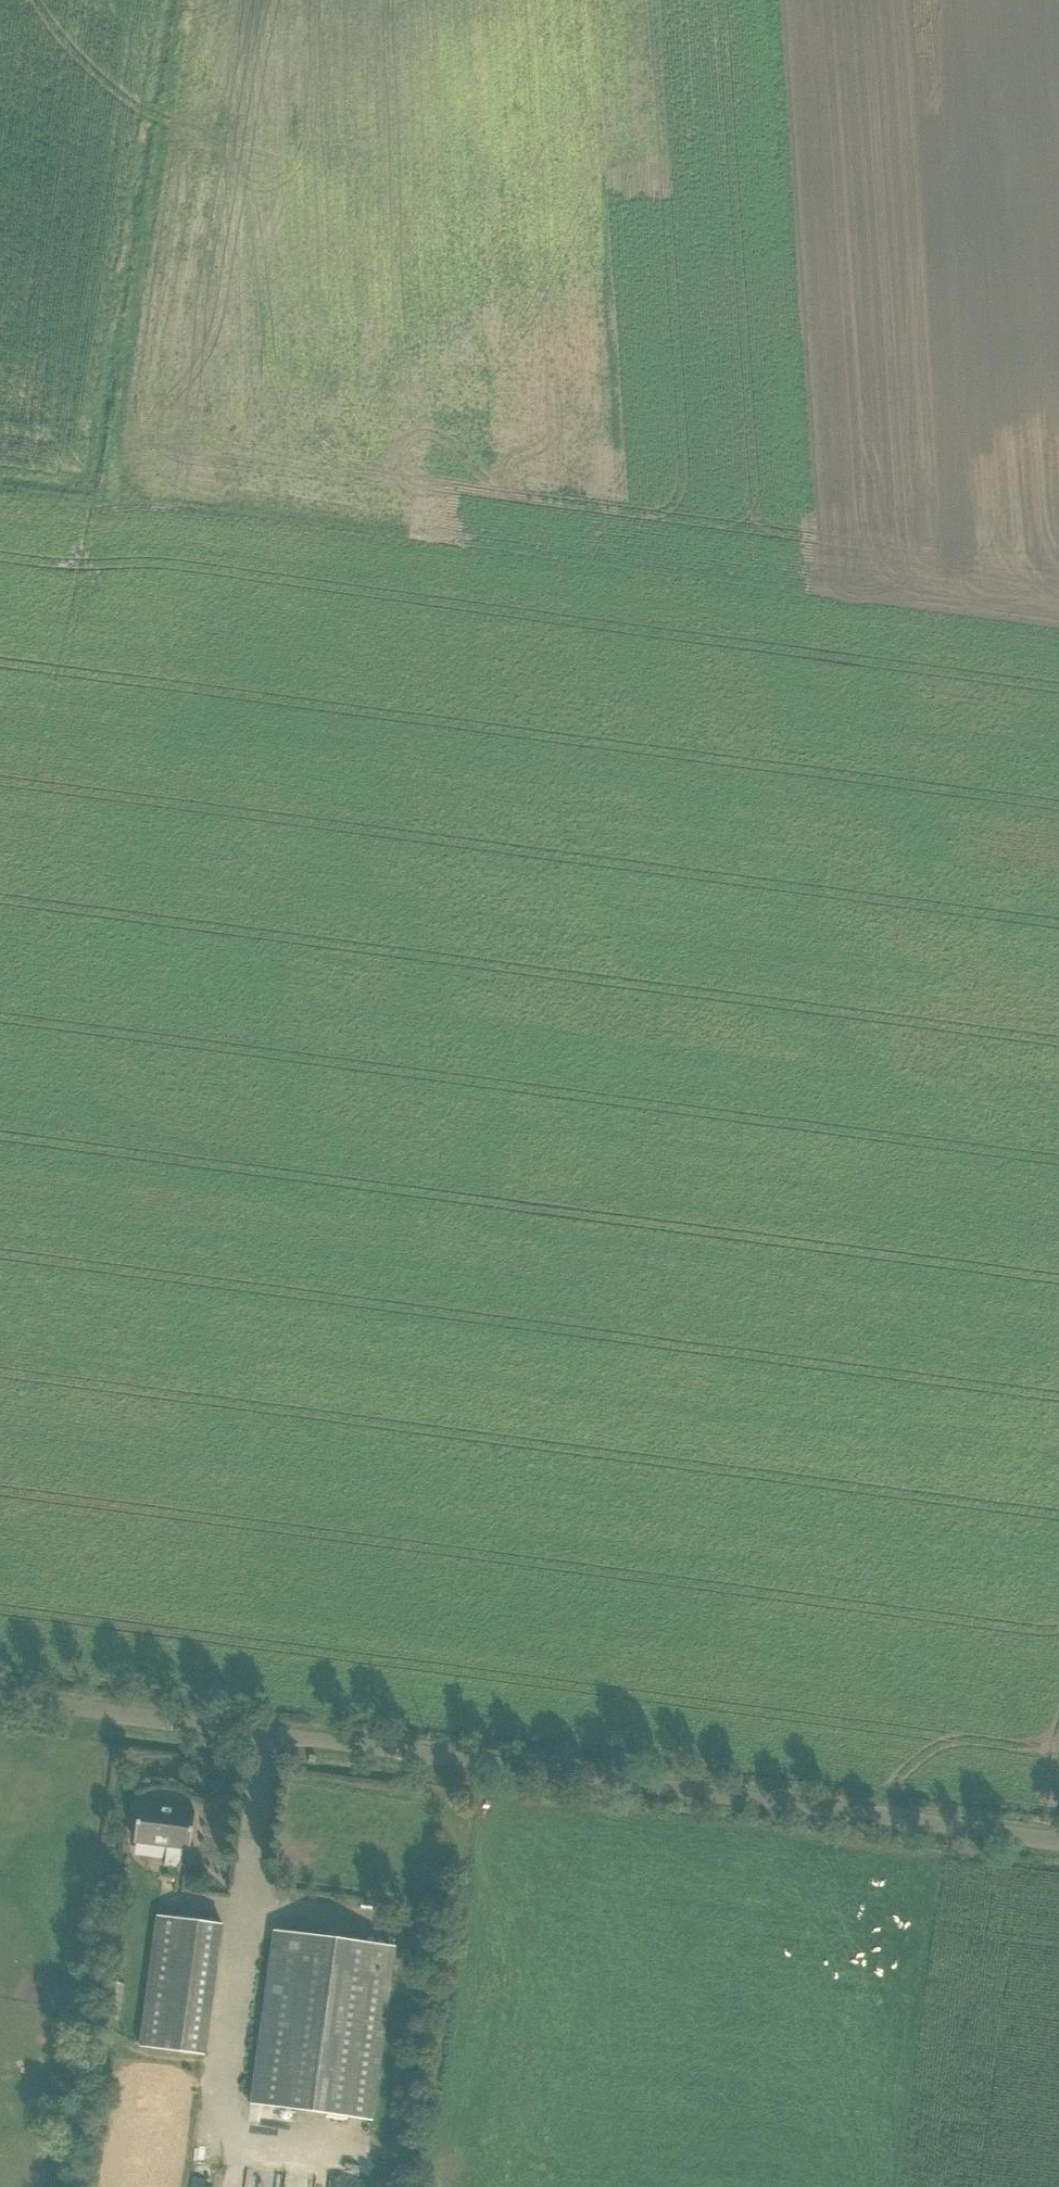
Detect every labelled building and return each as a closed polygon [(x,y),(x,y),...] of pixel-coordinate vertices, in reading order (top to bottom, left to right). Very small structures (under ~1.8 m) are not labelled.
[(139,1804),(133,1844),(165,1849),(163,1866),(179,1868),(181,1850),(189,1851),(195,1811),(139,1804)] [(139,2046),(204,2055),(222,1924),(157,1915),(139,2046)] [(273,1931),(250,2104),(372,2120),(395,1947),(273,1931)]
